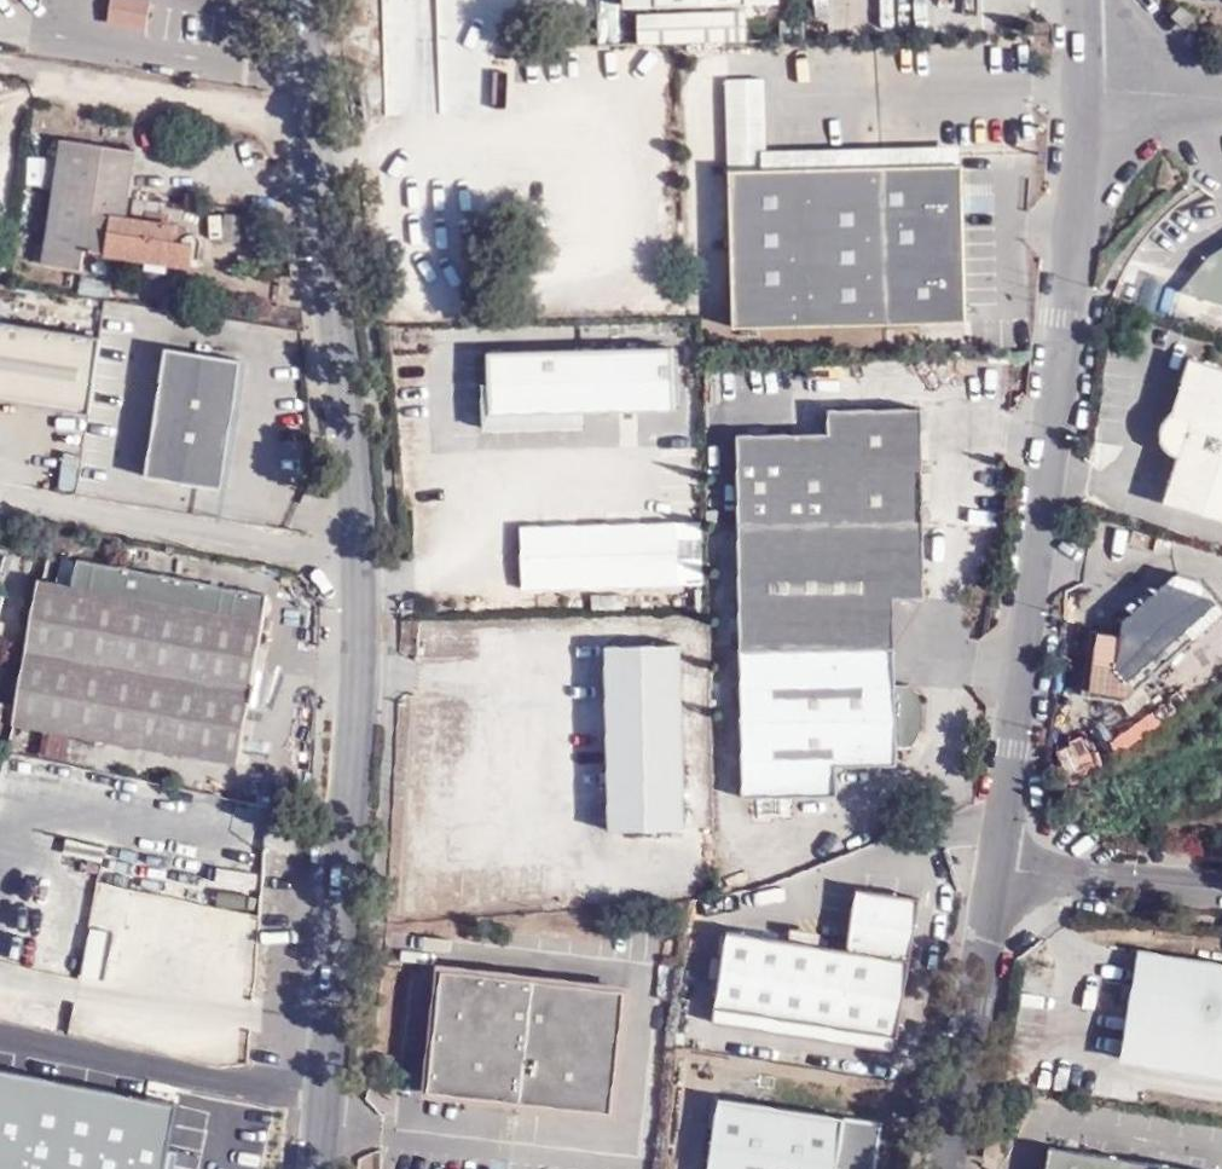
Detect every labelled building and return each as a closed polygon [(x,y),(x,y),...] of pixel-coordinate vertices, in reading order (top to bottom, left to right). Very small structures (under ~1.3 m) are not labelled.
[(135,0),(109,0),(107,19),(144,26),(147,2),(135,0)] [(773,0),(622,0),(623,16),(773,10),(773,0)] [(740,19),(633,21),(634,53),(682,52),(742,45),(740,19)] [(732,171),(964,165),(964,145),(767,149),(765,79),(729,80),(732,171)] [(149,267),(171,269),(187,272),(195,266),(195,244),(184,242),(181,249),(172,248),(171,237),(167,235),(165,226),(120,219),(131,152),(60,142),(40,267),(82,275),(84,256),(149,267)] [(736,325),(972,318),(968,163),(964,165),(732,171),(736,325)] [(1210,257),(1182,291),(1221,304),(1221,249),(1210,257)] [(169,288),(171,269),(149,267),(147,284),(169,288)] [(97,340),(0,325),(0,402),(85,415),(97,340)] [(245,363),(169,350),(148,481),(224,493),(245,363)] [(669,416),(667,353),(485,358),(487,419),(669,416)] [(1188,361),(1174,413),(1161,421),(1158,440),(1165,452),(1174,457),(1162,504),(1221,522),(1221,372),(1188,361)] [(923,407),(832,409),(832,432),(742,433),(746,649),(898,645),(897,595),(926,595),(923,407)] [(74,489),(78,453),(61,451),(56,487),(74,489)] [(675,511),(692,510),(689,472),(672,473),(675,511)] [(37,569),(13,715),(243,753),(268,585),(75,552),(69,574),(37,569)] [(698,600),(698,555),(628,556),(628,601),(698,600)] [(1114,702),(1208,617),(1180,586),(1156,584),(1107,627),(1105,641),(1076,636),(1066,702),(1109,708),(1114,702)] [(898,645),(746,649),(749,792),(841,790),(841,762),(902,761),(902,746),(912,746),(921,735),(925,719),(922,698),(910,683),(898,684),(898,645)] [(675,647),(599,651),(602,834),(678,832),(675,647)] [(0,697),(0,733),(4,733),(9,699),(0,697)] [(48,755),(67,756),(69,733),(49,731),(48,755)] [(895,1045),(920,893),(857,883),(847,945),(729,925),(715,1014),(895,1045)] [(108,938),(107,944),(102,976),(119,979),(125,941),(108,938)] [(107,944),(85,940),(79,979),(101,982),(102,976),(107,944)] [(1122,1056),(1130,1058),(1148,947),(1140,946),(1122,1056)] [(1130,1058),(1221,1073),(1221,959),(1148,947),(1130,1058)] [(627,985),(443,966),(429,1088),(614,1107),(627,985)] [(145,1168),(166,1168),(181,1077),(0,1042),(0,1141),(97,1160),(138,1168),(145,1168)] [(714,1105),(703,1168),(867,1168),(874,1129),(714,1105)] [(0,1141),(0,1165),(22,1168),(96,1168),(97,1160),(0,1141)] [(1051,1142),(1047,1168),(1221,1168),(1051,1142)]
